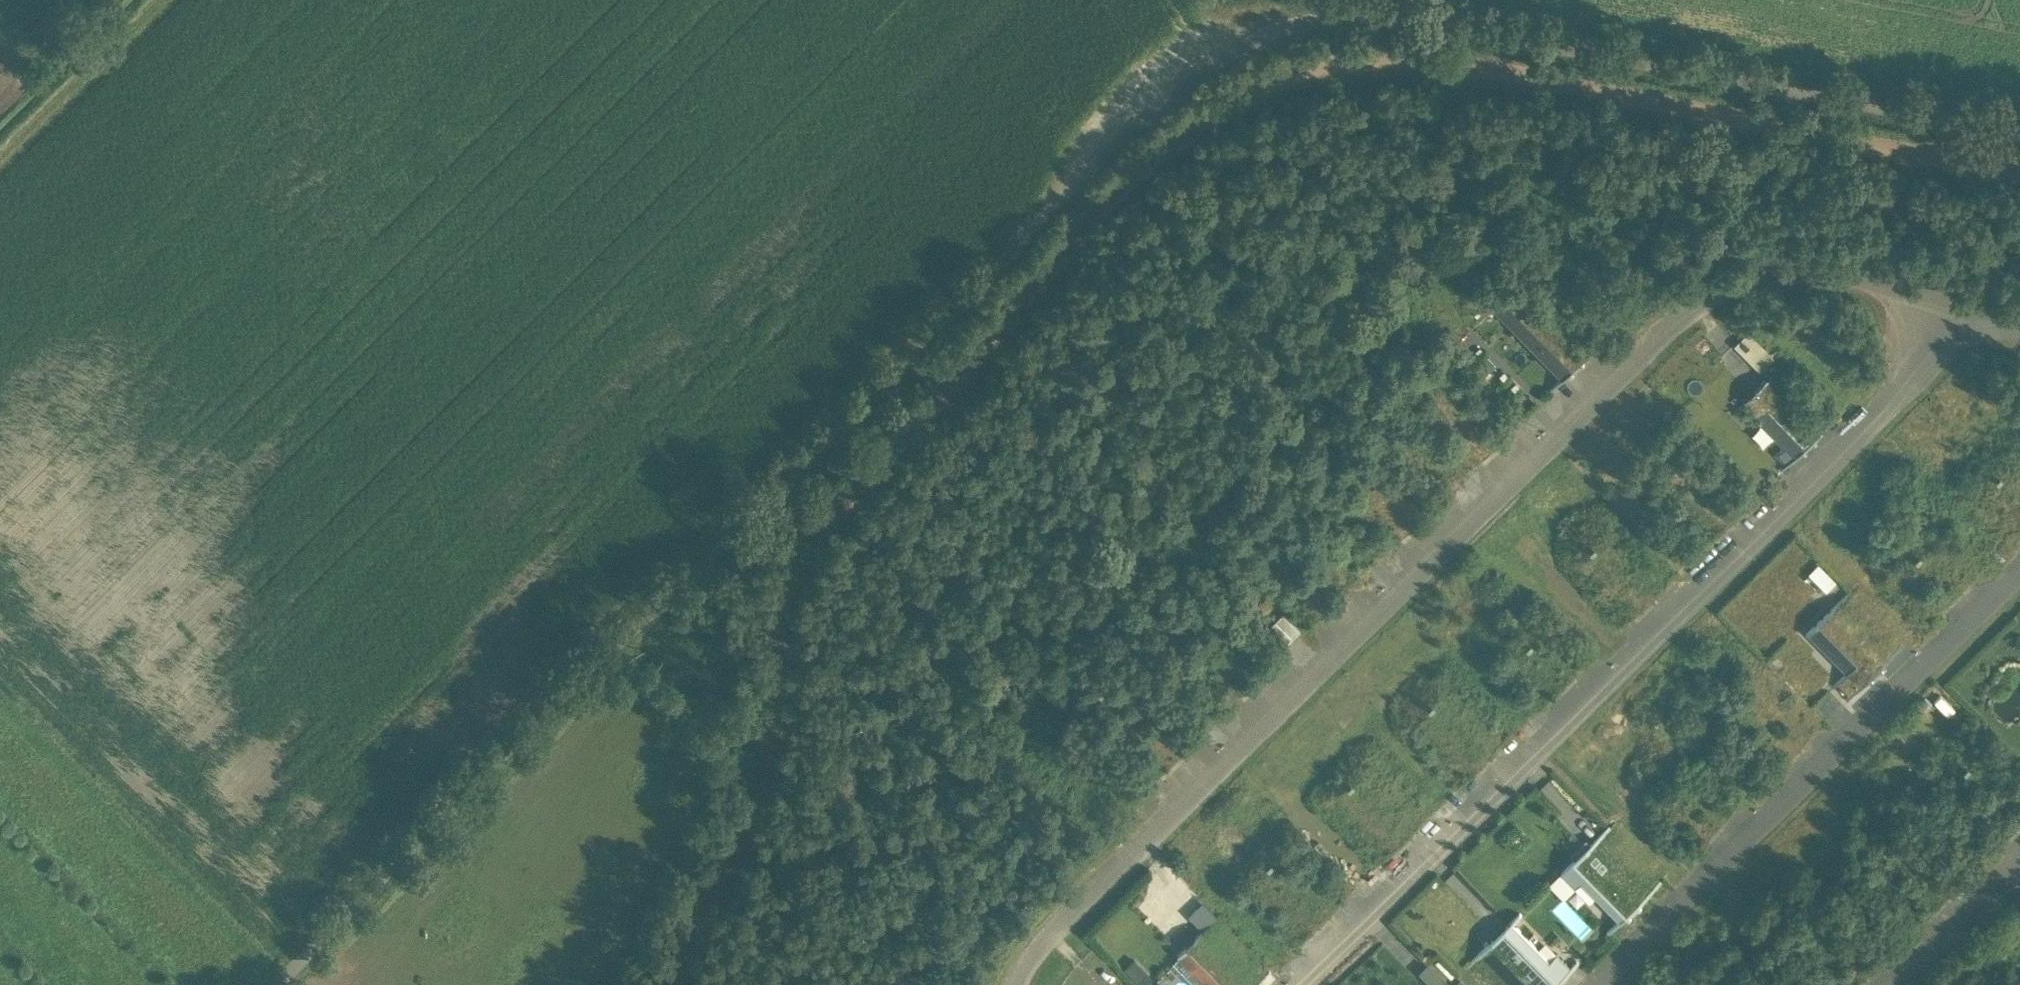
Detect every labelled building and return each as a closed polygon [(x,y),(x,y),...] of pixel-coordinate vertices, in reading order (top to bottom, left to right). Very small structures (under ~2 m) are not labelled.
[(1588,354),(1519,284),(1497,305),(1566,376),(1588,354)] [(1747,328),(1719,359),(1748,384),(1776,353),(1747,328)] [(1821,431),(1769,378),(1747,399),(1799,453),(1821,431)] [(1819,559),(1809,570),(1826,588),(1837,577),(1819,559)] [(1887,660),(1835,607),(1813,628),(1865,682),(1887,660)] [(1269,623),(1284,643),(1302,629),(1287,610),(1269,623)] [(1644,897),(1592,844),(1571,865),(1623,919),(1644,897)] [(1188,911),(1199,925),(1215,913),(1204,899),(1188,911)] [(1512,923),(1490,944),(1530,984),(1554,984),(1564,976),(1512,923)] [(1204,931),(1182,953),(1214,984),(1255,984),(1256,984),(1204,931)] [(1124,966),(1144,984),(1145,984),(1155,975),(1134,955),(1124,966)] [(1418,971),(1432,984),(1442,984),(1446,981),(1427,963),(1418,971)]
